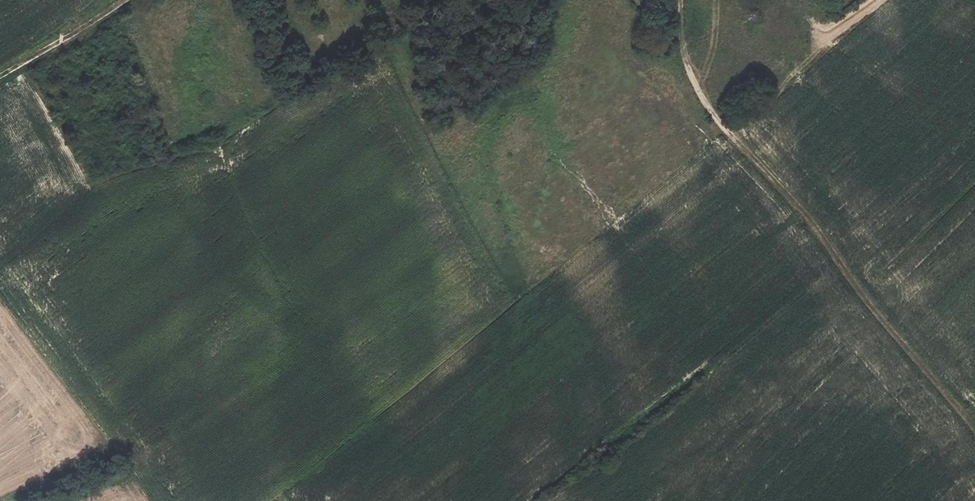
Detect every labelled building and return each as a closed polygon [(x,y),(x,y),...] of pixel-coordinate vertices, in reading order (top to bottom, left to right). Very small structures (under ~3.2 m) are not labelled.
[(893,223),(898,229),(906,222),(901,216),(893,223)]
